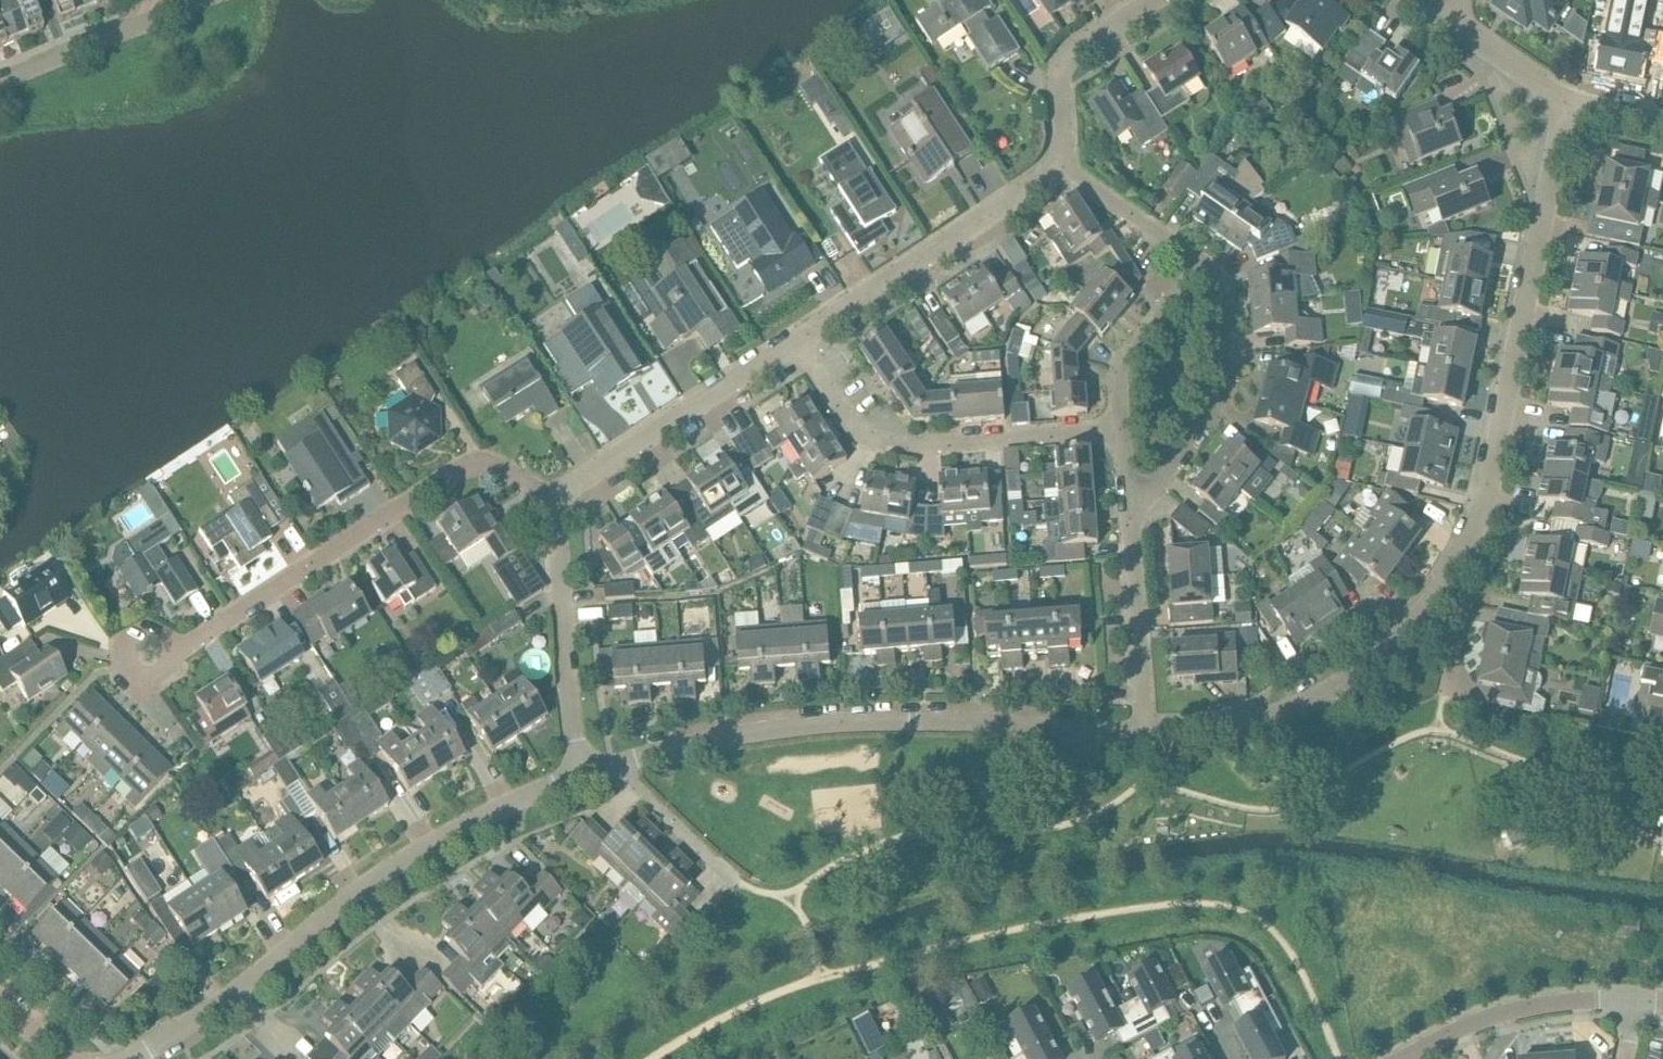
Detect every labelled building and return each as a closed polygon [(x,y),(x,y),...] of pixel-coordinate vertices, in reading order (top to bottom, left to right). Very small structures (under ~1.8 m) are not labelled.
[(17,40),(43,29),(31,0),(13,0),(2,5),(17,40)] [(85,12),(80,0),(50,0),(59,23),(85,12)] [(85,12),(111,2),(110,0),(80,0),(85,12)] [(934,10),(917,20),(933,46),(965,26),(972,36),(968,39),(989,72),(1021,51),(999,18),(991,24),(984,12),(993,6),(989,0),(948,0),(934,10)] [(1051,16),(1074,1),(1077,5),(1084,0),(1041,0),(1051,16)] [(1272,43),(1286,34),(1283,29),(1287,26),(1322,51),(1339,29),(1341,31),(1350,18),(1325,0),(1304,0),(1300,7),(1289,0),(1287,0),(1271,11),(1268,7),(1254,16),(1272,43)] [(1556,0),(1502,0),(1507,3),(1505,6),(1516,14),(1513,19),(1527,28),(1533,20),(1548,31),(1557,18),(1553,16),(1561,3),(1556,0)] [(1648,12),(1650,0),(1615,0),(1607,39),(1603,38),(1596,70),(1639,78),(1645,46),(1641,45),(1642,40),(1662,44),(1662,15),(1648,12)] [(17,40),(2,5),(0,6),(0,47),(17,40)] [(1257,55),(1269,46),(1243,6),(1221,20),(1223,23),(1206,35),(1207,37),(1201,41),(1210,56),(1214,53),(1228,74),(1257,54),(1257,55)] [(888,8),(869,21),(886,46),(905,34),(888,8)] [(1386,43),(1366,30),(1351,52),(1370,65),(1361,78),(1383,93),(1381,96),(1384,97),(1385,95),(1396,102),(1420,67),(1398,51),(1392,59),(1381,52),(1386,43)] [(1147,97),(1152,105),(1162,120),(1190,103),(1182,90),(1199,78),(1182,52),(1165,63),(1162,59),(1146,69),(1160,89),(1147,97)] [(815,103),(830,94),(818,76),(799,87),(811,106),(815,103)] [(1115,140),(1130,131),(1142,149),(1169,131),(1162,120),(1152,105),(1138,115),(1119,86),(1092,104),(1115,140)] [(951,163),(952,165),(972,151),(934,91),(914,104),(919,112),(893,128),(901,142),(906,139),(914,152),(909,155),(928,183),(945,173),(942,169),(951,163)] [(1264,100),(1250,109),(1257,120),(1271,111),(1264,100)] [(1428,106),(1394,120),(1406,148),(1414,144),(1421,162),(1461,146),(1453,127),(1456,126),(1451,112),(1443,116),(1434,119),(1428,106)] [(843,140),(854,132),(845,118),(833,125),(843,140)] [(744,136),(732,144),(744,162),(756,155),(744,136)] [(676,140),(647,159),(659,178),(689,159),(676,140)] [(849,143),(821,161),(847,201),(831,211),(859,254),(875,243),(865,227),(878,218),(880,222),(881,221),(896,211),(870,171),(867,172),(849,143)] [(1602,192),(1657,203),(1659,195),(1646,192),(1650,173),(1662,175),(1662,156),(1646,152),(1621,147),(1617,165),(1611,164),(1608,163),(1606,174),(1602,192)] [(1208,193),(1202,202),(1205,203),(1194,219),(1217,235),(1228,219),(1236,224),(1247,208),(1254,203),(1264,195),(1257,186),(1261,184),(1243,161),(1235,172),(1212,156),(1193,183),(1208,193)] [(1165,190),(1178,200),(1196,174),(1183,165),(1165,190)] [(648,169),(638,175),(639,177),(638,182),(651,183),(657,192),(654,203),(666,206),(670,203),(648,169)] [(1444,173),(1406,189),(1417,215),(1437,207),(1444,223),(1488,205),(1476,176),(1450,187),(1444,173)] [(1657,203),(1602,192),(1600,202),(1596,220),(1617,224),(1639,229),(1643,209),(1655,211),(1657,203)] [(768,290),(783,280),(785,282),(814,264),(796,237),(792,239),(762,193),(732,212),(733,213),(711,228),(738,269),(750,261),(753,265),(751,266),(769,293),(770,292),(768,290)] [(1077,197),(1048,216),(1055,227),(1044,234),(1050,243),(1052,242),(1090,218),(1077,197)] [(1617,224),(1596,220),(1600,202),(1592,201),(1585,234),(1614,240),(1617,224)] [(1228,219),(1217,235),(1241,252),(1247,244),(1252,248),(1257,262),(1280,253),(1298,246),(1295,240),(1292,231),(1277,220),(1278,219),(1254,203),(1247,208),(1236,224),(1228,219)] [(1069,268),(1092,253),(1096,259),(1111,249),(1119,244),(1111,232),(1102,237),(1090,218),(1052,242),(1069,268)] [(557,230),(578,262),(587,255),(566,224),(557,230)] [(1435,280),(1447,282),(1486,290),(1492,260),(1468,255),(1472,233),(1444,236),(1435,280)] [(1014,268),(1015,267),(1027,260),(1013,238),(1000,246),(1014,268)] [(697,263),(683,242),(651,262),(666,284),(652,293),(668,317),(651,328),(658,339),(663,336),(670,347),(682,339),(684,341),(706,327),(718,346),(741,330),(729,312),(728,312),(697,264),(697,263)] [(1141,278),(1119,244),(1111,249),(1130,277),(1122,287),(1102,270),(1086,290),(1119,317),(1135,298),(1129,293),(1141,278)] [(1606,260),(1581,255),(1575,283),(1630,295),(1632,286),(1619,284),(1623,265),(1636,267),(1639,254),(1609,248),(1606,260)] [(1250,276),(1253,304),(1296,301),(1322,297),(1313,276),(1315,276),(1313,255),(1281,258),(1282,273),(1250,276)] [(1031,292),(1042,285),(1027,260),(1015,267),(1031,292)] [(983,268),(963,282),(984,315),(1007,300),(1021,291),(1012,276),(995,287),(983,268)] [(488,275),(499,291),(507,286),(496,269),(488,275)] [(984,315),(963,282),(942,295),(964,328),(984,315)] [(1480,319),(1486,290),(1447,282),(1441,310),(1430,308),(1427,322),(1440,325),(1453,327),(1456,315),(1480,319)] [(1569,311),(1572,312),(1595,317),(1592,330),(1622,336),(1625,322),(1612,319),(1616,300),(1628,303),(1630,295),(1575,283),(1569,311)] [(580,323),(544,346),(558,367),(554,369),(572,397),(594,382),(602,393),(616,384),(618,387),(649,367),(614,312),(610,314),(592,285),(567,302),(580,323)] [(1048,295),(1042,285),(1031,292),(1037,302),(1048,295)] [(1070,310),(1079,317),(1097,333),(1103,338),(1119,317),(1086,290),(1070,310)] [(1021,291),(1007,300),(1018,317),(1031,306),(1021,291)] [(1360,292),(1346,293),(1347,325),(1361,324),(1360,292)] [(1297,313),(1296,301),(1253,304),(1256,333),(1287,330),(1288,345),(1321,342),(1320,322),(1309,323),(1308,318),(1305,315),(1302,313),(1297,313)] [(1431,367),(1469,375),(1476,343),(1438,335),(1440,325),(1427,322),(1367,310),(1363,329),(1423,341),(1421,348),(1434,351),(1431,367)] [(960,337),(942,311),(928,319),(947,346),(955,341),(960,337)] [(916,329),(924,324),(916,312),(908,318),(916,329)] [(1658,314),(1654,332),(1662,334),(1662,315),(1658,314)] [(1077,358),(1097,333),(1079,317),(1053,349),(1077,358)] [(924,324),(916,329),(924,340),(932,335),(924,324)] [(413,326),(407,330),(414,342),(426,334),(422,327),(413,326)] [(1016,329),(1014,336),(1024,339),(1026,332),(1016,329)] [(875,371),(902,353),(887,332),(861,350),(875,371)] [(1019,357),(1024,339),(1014,336),(1008,353),(1019,357)] [(1574,350),(1561,347),(1555,376),(1610,388),(1619,345),(1577,336),(1574,350)] [(955,341),(947,346),(952,354),(960,348),(965,345),(960,337),(955,341)] [(929,348),(937,360),(945,354),(937,343),(929,348)] [(960,348),(952,354),(958,361),(970,353),(965,345),(960,348)] [(1053,349),(1056,390),(1079,389),(1077,358),(1053,349)] [(1000,352),(986,353),(987,363),(1001,361),(1000,352)] [(902,353),(875,371),(889,392),(892,391),(912,377),(916,374),(902,353)] [(974,364),(987,363),(986,353),(973,354),(974,364)] [(1271,366),(1263,394),(1305,405),(1311,383),(1332,389),(1338,367),(1306,358),(1301,375),(1271,366)] [(542,420),(558,410),(527,360),(481,389),(496,414),(499,412),(507,424),(534,407),(542,420)] [(395,375),(407,395),(411,397),(387,412),(389,442),(410,453),(440,434),(439,410),(430,405),(435,395),(414,363),(395,375)] [(1469,375),(1431,367),(1427,383),(1415,381),(1411,396),(1463,407),(1469,375)] [(1008,376),(1010,394),(1021,393),(1019,375),(1008,376)] [(1354,376),(1350,395),(1379,401),(1383,382),(1354,376)] [(1610,388),(1555,376),(1549,404),(1574,409),(1571,425),(1610,434),(1614,417),(1613,417),(1617,398),(1608,396),(1610,388)] [(914,423),(927,398),(912,377),(892,391),(914,423)] [(1005,419),(1003,387),(977,389),(980,421),(1005,419)] [(977,389),(952,391),(952,395),(954,420),(954,423),(980,421),(977,389)] [(1086,389),(1079,389),(1056,390),(1052,391),(1053,417),(1088,414),(1086,389)] [(1024,405),(1023,393),(1021,393),(1010,394),(1013,426),(1026,425),(1025,413),(1030,412),(1029,404),(1024,405)] [(1650,441),(1658,396),(1642,393),(1634,438),(1650,441)] [(1298,428),(1305,405),(1263,394),(1255,421),(1286,430),(1281,447),(1313,456),(1319,433),(1298,428)] [(954,420),(952,395),(927,398),(914,423),(954,420)] [(1351,397),(1348,413),(1366,416),(1369,401),(1351,397)] [(780,429),(766,438),(775,451),(788,442),(821,421),(808,400),(775,422),(780,429)] [(1414,423),(1407,450),(1450,460),(1457,432),(1429,426),(1432,413),(1404,406),(1401,420),(1414,423)] [(322,413),(277,442),(305,486),(303,487),(318,509),(335,498),(340,505),(370,486),(322,413)] [(821,421),(788,442),(801,462),(834,440),(821,421)] [(763,464),(774,457),(755,427),(743,434),(757,456),(763,464)] [(1563,446),(1551,444),(1545,472),(1588,480),(1591,461),(1604,464),(1609,438),(1567,430),(1563,446)] [(732,442),(750,470),(751,472),(763,464),(757,456),(743,434),(732,442)] [(1641,486),(1650,441),(1634,438),(1626,484),(1641,486)] [(797,482),(809,474),(814,482),(847,461),(834,440),(801,462),(789,470),(797,482)] [(1212,467),(1241,491),(1259,469),(1267,476),(1276,465),(1253,445),(1244,456),(1231,445),(1212,467)] [(1090,449),(1056,451),(1057,465),(1043,466),(1043,477),(1092,474),(1090,449)] [(1444,487),(1450,460),(1407,450),(1401,476),(1388,473),(1388,475),(1380,473),(1377,485),(1413,493),(1416,481),(1444,487)] [(721,452),(705,462),(708,467),(707,468),(731,504),(736,513),(740,519),(769,500),(765,494),(751,472),(750,470),(739,476),(726,456),(724,457),(721,452)] [(1241,491),(1212,467),(1194,490),(1207,501),(1199,511),(1223,531),(1232,519),(1223,513),(1241,491)] [(702,501),(691,508),(707,532),(736,513),(731,504),(707,468),(688,480),(702,501)] [(927,507),(926,507),(925,540),(945,538),(943,516),(967,514),(963,475),(961,475),(961,469),(942,471),(943,477),(939,477),(942,506),(927,507)] [(1007,482),(1020,481),(1019,471),(1006,472),(1007,482)] [(1662,475),(1646,471),(1642,488),(1659,492),(1662,475)] [(1545,472),(1539,500),(1556,503),(1553,519),(1579,524),(1578,528),(1595,531),(1605,533),(1609,513),(1595,510),(1596,502),(1584,500),(1588,480),(1545,472)] [(1003,522),(1001,495),(990,496),(988,473),(963,475),(967,514),(980,513),(981,524),(1003,522)] [(895,480),(893,480),(886,518),(908,522),(906,537),(925,540),(926,507),(913,505),(917,484),(914,483),(915,477),(896,474),(895,480)] [(1094,497),(1092,474),(1043,477),(1044,491),(1059,490),(1060,499),(1094,497)] [(837,505),(824,535),(842,543),(850,525),(884,531),(886,518),(893,480),(869,475),(862,512),(854,511),(854,512),(837,505)] [(226,517),(202,533),(212,549),(222,542),(240,570),(266,554),(261,546),(272,539),(267,532),(278,525),(288,518),(261,476),(251,483),(228,498),(234,507),(236,511),(226,517)] [(1020,481),(1007,482),(1008,493),(1021,492),(1020,481)] [(691,508),(681,514),(667,494),(666,495),(663,489),(646,500),(649,506),(672,542),(684,535),(694,551),(712,539),(707,532),(691,508)] [(1642,492),(1639,505),(1655,509),(1658,496),(1642,492)] [(1362,530),(1370,536),(1403,560),(1421,536),(1405,524),(1413,513),(1388,495),(1362,530)] [(479,496),(436,523),(443,534),(426,545),(441,568),(484,540),(499,563),(516,552),(479,496)] [(1046,500),(1044,500),(1046,524),(1048,524),(1096,520),(1094,497),(1060,499),(1046,500)] [(807,528),(824,535),(837,505),(820,498),(807,528)] [(1319,498),(1299,526),(1321,553),(1328,544),(1316,535),(1317,533),(1337,511),(1335,510),(1322,500),(1319,498)] [(1199,542),(1211,527),(1182,504),(1170,519),(1199,542)] [(659,551),(672,542),(649,506),(630,518),(643,539),(633,545),(643,562),(653,577),(669,567),(659,551)] [(115,550),(112,561),(119,570),(118,571),(137,600),(161,585),(175,606),(198,591),(177,558),(166,565),(155,548),(171,538),(180,532),(169,514),(158,521),(125,543),(115,550)] [(1010,516),(1010,527),(1023,526),(1023,515),(1010,516)] [(1049,542),(1043,542),(1045,563),(1058,562),(1086,560),(1085,546),(1098,545),(1096,520),(1048,524),(1049,542)] [(1613,521),(1611,534),(1627,537),(1630,524),(1613,521)] [(633,545),(620,525),(601,537),(608,548),(602,552),(608,561),(604,564),(614,580),(643,562),(633,545)] [(1607,548),(1610,534),(1578,528),(1575,542),(1607,548)] [(1403,560),(1370,536),(1361,548),(1353,542),(1336,566),(1360,584),(1369,573),(1385,585),(1403,560)] [(1531,538),(1526,566),(1581,577),(1583,569),(1570,566),(1574,546),(1531,538)] [(803,551),(815,556),(819,547),(807,542),(803,551)] [(819,547),(815,556),(829,561),(832,553),(819,547)] [(1172,580),(1211,577),(1224,576),(1221,548),(1170,552),(1172,580)] [(413,553),(399,562),(392,552),(366,569),(375,583),(371,585),(385,606),(405,592),(412,603),(436,588),(413,553)] [(971,568),(1007,566),(1006,556),(970,559),(971,568)] [(761,557),(749,562),(749,564),(753,572),(753,573),(766,567),(761,557)] [(1324,562),(1313,570),(1310,566),(1289,580),(1290,585),(1295,592),(1320,628),(1343,613),(1338,605),(1348,598),(1324,562)] [(943,563),(926,564),(926,574),(944,573),(943,563)] [(926,574),(926,564),(909,565),(909,575),(926,574)] [(10,588),(11,589),(3,594),(6,599),(14,611),(0,620),(0,623),(7,633),(22,623),(24,627),(41,616),(52,609),(68,599),(46,566),(31,576),(27,571),(25,567),(10,577),(12,581),(16,586),(15,587),(14,585),(10,588)] [(1520,594),(1532,597),(1528,615),(1551,620),(1572,624),(1581,577),(1526,566),(1520,594)] [(879,568),(880,577),(896,576),(895,567),(879,568)] [(1064,567),(1052,568),(1053,578),(1065,577),(1064,567)] [(863,578),(880,577),(879,568),(862,569),(863,578)] [(1041,578),(1053,578),(1052,568),(1040,569),(1041,578)] [(852,569),(840,570),(843,614),(856,613),(852,569)] [(1006,582),(1005,572),(993,573),(994,583),(1006,582)] [(1018,572),(1005,572),(1006,582),(1019,581),(1018,572)] [(537,575),(508,594),(517,607),(546,589),(537,575)] [(1174,607),(1169,607),(1171,626),(1201,623),(1214,623),(1213,605),(1226,604),(1224,576),(1211,577),(1172,580),(1174,607)] [(711,579),(700,586),(704,592),(718,589),(711,579)] [(696,582),(686,583),(687,594),(702,593),(696,582)] [(605,600),(635,597),(633,584),(604,586),(605,600)] [(310,605),(294,616),(314,645),(325,638),(328,643),(367,617),(348,588),(328,601),(314,611),(310,605)] [(1625,588),(1622,603),(1633,605),(1636,590),(1625,588)] [(942,648),(957,647),(954,612),(941,613),(939,592),(928,592),(930,614),(934,662),(943,661),(942,648)] [(1296,644),(1320,628),(1295,592),(1273,607),(1268,600),(1256,608),(1270,628),(1280,621),(1296,644)] [(1659,602),(1653,635),(1662,637),(1662,603),(1659,602)] [(611,621),(633,619),(634,619),(633,605),(609,607),(611,621)] [(1065,616),(1056,616),(1060,666),(1070,665),(1069,651),(1083,649),(1081,629),(1089,628),(1088,605),(1064,607),(1065,616)] [(1252,622),(1251,606),(1234,607),(1235,623),(1252,622)] [(1060,666),(1056,616),(1047,617),(1046,609),(1032,610),(1035,653),(1048,652),(1050,667),(1060,666)] [(521,623),(513,610),(485,628),(494,641),(521,623)] [(1035,653),(1032,610),(1018,611),(1018,619),(1009,620),(1013,670),(1024,669),(1022,654),(1035,653)] [(734,615),(736,629),(758,626),(756,612),(734,615)] [(1013,670),(1009,620),(1000,621),(1000,613),(976,614),(978,637),(987,637),(988,657),(1002,656),(1003,670),(1013,670)] [(907,616),(910,651),(924,649),(925,662),(934,662),(930,614),(907,616)] [(1547,640),(1551,620),(1528,615),(1522,614),(1518,632),(1491,626),(1485,655),(1540,666),(1541,658),(1529,655),(1533,637),(1547,640)] [(907,616),(883,618),(887,665),(896,665),(895,652),(910,651),(907,616)] [(887,665),(883,618),(859,620),(862,654),(877,653),(878,666),(887,665)] [(821,681),(819,667),(831,666),(827,623),(804,625),(809,682),(821,681)] [(279,625),(267,633),(239,652),(260,684),(300,658),(279,625)] [(783,627),(782,627),(785,663),(785,671),(796,670),(797,683),(809,682),(804,625),(783,627)] [(785,671),(785,663),(782,627),(760,629),(764,685),(776,684),(775,672),(785,671)] [(1256,628),(1240,630),(1242,648),(1258,647),(1256,628)] [(752,686),(764,685),(760,629),(737,631),(740,674),(751,673),(752,686)] [(1175,680),(1195,678),(1196,685),(1239,682),(1236,636),(1217,637),(1217,643),(1173,645),(1175,680)] [(704,642),(680,644),(685,700),(697,699),(696,686),(707,685),(704,642)] [(685,700),(680,644),(658,646),(661,681),(661,689),(672,688),(673,701),(685,700)] [(1257,652),(1265,664),(1277,656),(1269,644),(1257,652)] [(661,689),(661,681),(658,646),(636,647),(640,704),(651,703),(650,689),(661,689)] [(628,705),(640,704),(636,647),(612,649),(616,693),(627,692),(628,705)] [(17,649),(0,659),(0,690),(2,693),(16,683),(28,701),(65,677),(47,649),(27,663),(17,649)] [(1492,705),(1543,716),(1546,702),(1534,694),(1538,693),(1540,689),(1542,681),(1541,677),(1538,674),(1540,666),(1485,655),(1479,684),(1496,687),(1492,705)] [(1281,664),(1277,658),(1267,664),(1271,671),(1281,664)] [(419,660),(411,666),(416,673),(421,670),(424,668),(419,660)] [(424,668),(421,670),(440,700),(452,692),(433,662),(424,668)] [(411,666),(402,672),(406,679),(416,673),(411,666)] [(495,700),(518,736),(545,719),(524,687),(528,684),(518,668),(502,679),(510,691),(495,700)] [(1644,725),(1662,729),(1662,671),(1645,668),(1641,685),(1642,685),(1637,712),(1646,714),(1644,725)] [(421,670),(416,673),(406,679),(404,681),(424,711),(440,700),(421,670)] [(232,716),(237,725),(249,717),(243,708),(244,708),(226,680),(196,700),(203,711),(189,720),(205,746),(220,736),(214,727),(232,716)] [(346,719),(354,713),(341,694),(333,681),(317,691),(338,724),(346,719)] [(1599,714),(1604,689),(1583,686),(1578,710),(1599,714)] [(346,690),(341,694),(354,713),(362,708),(364,707),(355,692),(346,690)] [(82,743),(112,712),(92,693),(55,731),(63,739),(70,732),(82,743)] [(518,736),(495,700),(480,710),(472,698),(460,706),(491,753),(518,736)] [(362,708),(354,713),(346,719),(361,741),(365,748),(381,737),(362,708)] [(427,733),(414,742),(435,774),(462,757),(432,709),(418,719),(427,733)] [(112,712),(82,743),(93,754),(86,761),(95,770),(132,731),(112,712)] [(346,751),(361,741),(346,719),(338,724),(332,728),(346,751)] [(417,722),(392,730),(396,741),(421,732),(417,722)] [(261,737),(270,751),(278,763),(285,758),(292,754),(275,728),(261,737)] [(151,750),(132,731),(95,770),(103,778),(110,771),(121,782),(151,750)] [(435,774),(414,742),(401,751),(391,736),(377,745),(408,792),(435,774)] [(151,750),(121,782),(132,793),(125,800),(134,808),(171,770),(151,750)] [(278,763),(270,751),(246,767),(254,778),(271,767),(278,763)] [(300,781),(285,758),(278,763),(271,767),(286,790),(300,781)] [(40,761),(29,772),(39,782),(50,770),(40,761)] [(340,791),(361,823),(387,806),(359,763),(346,771),(353,782),(340,791)] [(13,764),(5,772),(18,785),(26,777),(13,764)] [(276,777),(272,772),(261,779),(265,784),(276,777)] [(37,787),(29,780),(26,777),(18,785),(29,795),(37,787)] [(37,787),(29,795),(32,798),(39,806),(42,803),(47,797),(37,787)] [(60,788),(53,795),(59,801),(66,794),(60,788)] [(300,789),(290,796),(306,820),(316,813),(334,841),(361,823),(340,791),(326,800),(319,789),(306,797),(300,789)] [(272,850),(293,882),(320,865),(295,827),(306,820),(290,796),(277,804),(286,819),(262,834),(272,850)] [(81,822),(89,814),(90,813),(81,805),(72,814),(81,822)] [(59,814),(49,823),(60,834),(69,824),(59,814)] [(104,829),(89,814),(81,822),(97,837),(104,829)] [(1511,841),(1536,834),(1532,819),(1507,827),(1511,841)] [(570,839),(581,849),(599,830),(588,820),(570,839)] [(595,853),(599,857),(611,869),(651,828),(642,820),(632,831),(624,823),(608,839),(595,853)] [(20,841),(2,823),(0,825),(0,862),(20,841)] [(75,823),(61,838),(77,854),(92,839),(75,823)] [(657,855),(649,847),(659,837),(651,828),(611,869),(624,881),(619,886),(623,890),(652,859),(657,855)] [(599,857),(595,853),(608,839),(599,830),(581,849),(594,862),(599,857)] [(293,882),(272,850),(258,859),(248,844),(237,850),(228,836),(215,844),(231,868),(242,861),(266,899),(293,882)] [(212,841),(193,853),(211,882),(194,893),(218,931),(248,911),(244,906),(236,892),(242,888),(251,901),(252,900),(231,868),(215,844),(213,840),(212,841)] [(5,881),(11,888),(39,859),(20,841),(0,862),(0,886),(5,881)] [(39,859),(11,888),(18,894),(13,899),(26,911),(58,878),(69,868),(50,848),(39,859)] [(657,855),(652,859),(623,890),(619,894),(623,897),(627,894),(639,905),(644,900),(683,860),(675,852),(665,862),(657,855)] [(105,871),(113,863),(103,853),(95,861),(105,871)] [(125,869),(147,902),(161,892),(140,860),(125,869)] [(656,912),(669,899),(673,903),(689,886),(681,878),(691,868),(683,860),(644,900),(656,912)] [(507,877),(511,881),(537,906),(533,909),(538,914),(552,901),(533,883),(517,867),(507,877)] [(543,873),(533,883),(552,901),(562,891),(543,873)] [(507,877),(499,884),(489,874),(481,883),(521,922),(533,909),(537,906),(511,881),(507,877)] [(178,948),(170,935),(180,928),(192,947),(218,931),(194,893),(187,882),(150,906),(177,949),(178,948)] [(475,909),(511,943),(514,939),(509,934),(521,922),(481,883),(473,891),(483,901),(475,909)] [(118,889),(112,895),(118,901),(124,895),(118,889)] [(683,912),(673,903),(669,899),(656,912),(651,917),(665,931),(683,912)] [(32,933),(44,946),(49,941),(55,947),(83,919),(64,900),(32,933)] [(510,943),(511,943),(475,909),(468,917),(458,907),(449,915),(489,954),(490,954),(496,960),(508,948),(512,952),(516,948),(510,943)] [(139,912),(132,920),(144,930),(151,922),(139,912)] [(693,922),(683,912),(665,931),(675,941),(693,922)] [(443,942),(460,958),(464,953),(478,966),(489,954),(449,915),(441,923),(452,933),(443,942)] [(57,958),(69,970),(102,937),(83,919),(55,947),(62,954),(57,958)] [(1618,936),(1640,938),(1641,922),(1619,920),(1618,936)] [(156,945),(166,935),(153,922),(143,932),(156,945)] [(93,984),(120,955),(102,937),(69,970),(81,982),(86,977),(93,984)] [(478,966),(464,953),(460,958),(451,967),(470,985),(483,971),(478,966)] [(120,955),(93,984),(99,990),(95,995),(107,1007),(139,973),(120,955)] [(1233,1003),(1239,1015),(1266,1000),(1250,969),(1240,974),(1230,956),(1204,971),(1223,1009),(1233,1003)] [(1140,998),(1125,1006),(1142,1037),(1144,1037),(1172,1022),(1165,1008),(1172,1005),(1176,1002),(1171,994),(1156,965),(1129,979),(1140,998)] [(460,995),(470,985),(451,967),(441,977),(460,995)] [(414,979),(432,997),(442,987),(424,969),(414,979)] [(422,1014),(400,993),(405,989),(388,973),(380,981),(370,971),(361,979),(410,1026),(422,1014)] [(1175,992),(1188,985),(1184,976),(1171,983),(1175,992)] [(1096,977),(1069,991),(1096,1041),(1097,1044),(1109,1038),(1117,1034),(1123,1046),(1115,1050),(1116,1051),(1142,1037),(1125,1006),(1115,1012),(1112,1006),(1096,977)] [(969,1035),(987,1023),(963,978),(915,996),(919,1007),(914,1009),(925,1041),(954,1029),(948,1014),(962,1008),(967,1020),(964,1022),(969,1035)] [(356,1006),(393,1041),(394,1042),(410,1026),(361,979),(353,987),(364,998),(356,1006)] [(422,1014),(431,1004),(428,1002),(432,997),(414,979),(405,989),(400,993),(422,1014)] [(984,979),(972,986),(982,1006),(994,999),(984,979)] [(1208,985),(1195,992),(1203,1006),(1215,1000),(1208,985)] [(1239,1015),(1245,1026),(1235,1031),(1250,1058),(1285,1058),(1273,1036),(1282,1031),(1266,1000),(1239,1015)] [(330,1012),(378,1057),(393,1041),(356,1006),(349,1013),(338,1003),(330,1012)] [(1035,1010),(1008,1024),(1024,1055),(1015,1058),(1061,1058),(1035,1010)] [(851,1019),(871,1058),(887,1051),(867,1011),(851,1019)] [(322,1020),(333,1030),(325,1039),(329,1043),(341,1055),(345,1051),(354,1058),(378,1058),(379,1058),(377,1058),(378,1057),(330,1012),(322,1020)] [(1067,1025),(1072,1035),(1083,1029),(1078,1019),(1067,1025)] [(1163,1046),(1156,1032),(1146,1038),(1153,1051),(1163,1046)] [(1155,1058),(1156,1058),(1206,1058),(1204,1055),(1201,1049),(1195,1038),(1172,1051),(1172,1050),(1155,1058)] [(337,1058),(354,1058),(345,1051),(341,1055),(337,1058)]
